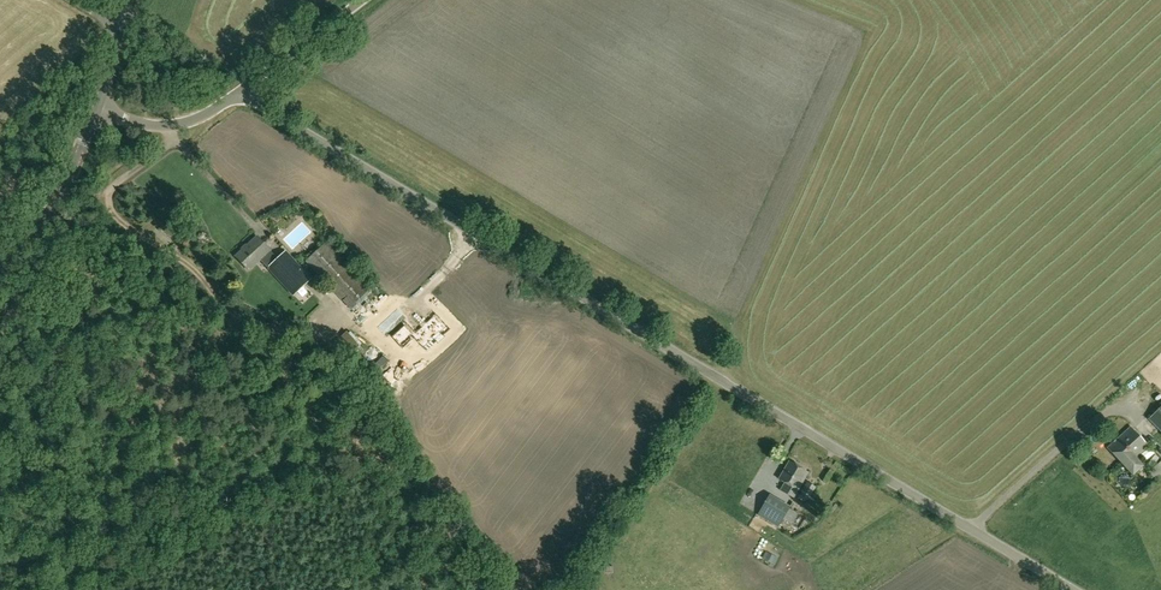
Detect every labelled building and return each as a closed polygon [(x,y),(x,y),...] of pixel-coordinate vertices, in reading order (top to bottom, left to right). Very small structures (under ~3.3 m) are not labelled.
[(165,232),(184,246),(190,239),(171,224),(165,232)] [(298,252),(316,234),(306,225),(289,243),(298,252)] [(279,260),(259,237),(237,256),(249,270),(261,260),(294,296),(311,279),(287,253),(279,260)] [(314,254),(318,244),(311,242),(307,251),(314,254)] [(380,341),(399,323),(326,244),(307,261),(380,341)] [(354,351),(360,347),(347,331),(341,336),(354,351)] [(1147,419),(1160,433),(1160,406),(1147,419)] [(1142,441),(1130,427),(1107,448),(1119,462),(1142,441)] [(1142,441),(1119,462),(1132,476),(1143,466),(1135,458),(1148,447),(1142,441)] [(1160,456),(1160,454),(1156,451),(1150,460),(1156,464),(1160,456)] [(1160,478),(1160,461),(1148,472),(1157,482),(1160,478)] [(794,498),(809,473),(789,462),(779,480),(784,483),(780,491),(794,498)] [(807,502),(815,486),(807,481),(798,496),(807,502)] [(779,527),(789,509),(776,501),(777,500),(770,496),(758,516),(779,527)]
